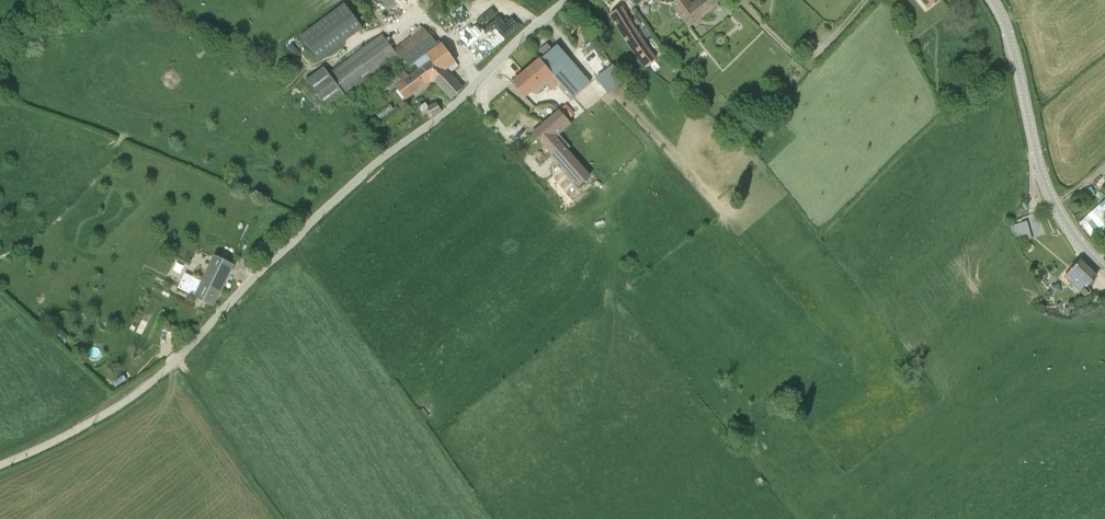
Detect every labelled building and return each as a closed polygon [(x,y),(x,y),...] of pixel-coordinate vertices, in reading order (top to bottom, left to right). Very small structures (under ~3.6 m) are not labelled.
[(634,8),(645,0),(627,0),(634,8)] [(670,6),(688,29),(716,8),(717,8),(716,6),(717,5),(724,0),(697,0),(691,5),(688,0),(678,0),(670,6)] [(897,20),(905,15),(894,0),(885,0),(897,20)] [(927,12),(941,0),(917,0),(927,12)] [(344,5),(300,37),(319,62),(363,30),(362,28),(344,5)] [(622,8),(609,16),(625,42),(639,63),(645,69),(656,60),(644,42),(636,29),(635,30),(622,8)] [(576,15),(567,19),(578,42),(587,37),(576,15)] [(445,72),(456,64),(441,44),(438,46),(423,29),(422,29),(420,26),(409,34),(411,37),(393,49),(382,35),(328,74),(324,68),(305,81),(328,111),(399,59),(400,60),(401,59),(408,67),(413,64),(418,70),(421,68),(431,82),(433,82),(452,100),(462,90),(448,76),(445,72)] [(518,80),(530,93),(544,82),(552,92),(560,85),(572,100),(590,85),(556,47),(552,51),(547,45),(539,52),(544,58),(518,80)] [(445,72),(448,76),(459,68),(456,64),(445,72)] [(612,66),(595,79),(607,95),(625,81),(612,66)] [(395,89),(409,77),(401,67),(394,72),(395,73),(387,78),(390,82),(386,85),(383,82),(376,88),(383,98),(392,92),(391,91),(395,89)] [(421,68),(418,70),(409,77),(395,89),(406,101),(431,82),(421,68)] [(426,104),(419,108),(427,121),(441,112),(436,103),(428,107),(426,104)] [(390,105),(376,115),(380,120),(394,110),(390,105)] [(566,105),(561,110),(569,120),(575,115),(566,105)] [(560,113),(533,135),(578,189),(591,178),(567,151),(570,148),(559,136),(570,125),(560,113)] [(1078,224),(1090,239),(1100,232),(1104,235),(1104,234),(1104,199),(1078,224)] [(1026,223),(1010,227),(1016,244),(1030,239),(1026,223)] [(186,275),(178,289),(194,297),(214,307),(234,267),(214,258),(202,282),(186,275)] [(183,270),(187,262),(180,259),(176,267),(183,270)] [(1079,263),(1064,279),(1084,299),(1088,295),(1082,289),(1084,287),(1086,288),(1095,278),(1079,263)] [(1058,285),(1049,288),(1052,297),(1060,294),(1058,285)] [(423,408),(419,412),(424,420),(429,416),(423,408)]
